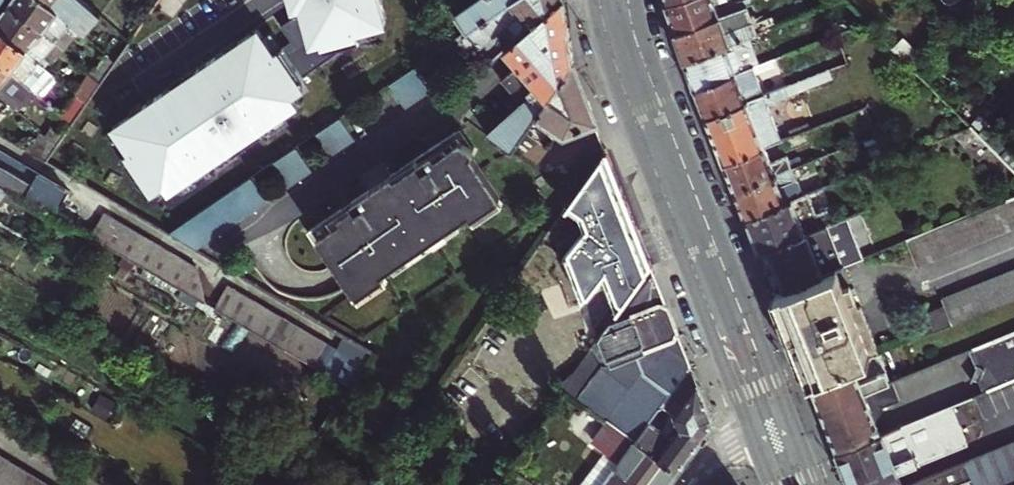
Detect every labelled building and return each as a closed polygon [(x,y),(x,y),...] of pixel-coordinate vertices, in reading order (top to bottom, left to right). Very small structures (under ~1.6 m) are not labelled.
[(59,45),(76,26),(46,0),(22,0),(16,9),(59,45)] [(84,0),(46,0),(76,26),(90,38),(106,18),(84,0)] [(288,2),(290,8),(301,5),(306,21),(316,18),(324,50),(360,40),(359,39),(357,30),(376,25),(385,22),(379,0),(296,0),(288,2)] [(453,0),(436,0),(421,9),(425,17),(453,0)] [(518,0),(484,0),(466,13),(476,28),(518,0)] [(476,28),(489,45),(515,24),(526,39),(571,0),(518,0),(476,28)] [(576,23),(573,0),(571,0),(526,39),(514,49),(528,64),(576,23)] [(669,4),(673,17),(677,30),(731,11),(728,0),(680,0),(669,4)] [(682,45),(686,60),(750,35),(775,25),(772,15),(754,23),(748,5),(731,11),(677,30),(682,45)] [(9,19),(2,28),(51,71),(55,66),(57,68),(69,53),(59,45),(16,9),(9,19)] [(520,151),(545,115),(582,64),(579,44),(576,23),(528,64),(511,79),(529,103),(496,132),(520,151)] [(357,30),(359,39),(378,34),(376,25),(357,30)] [(925,63),(889,26),(882,35),(884,37),(918,71),(925,63)] [(2,28),(0,32),(0,59),(42,96),(46,99),(61,80),(51,71),(2,28)] [(267,37),(261,28),(240,42),(244,48),(238,52),(227,49),(197,69),(201,75),(183,87),(173,84),(144,104),(142,115),(138,118),(134,112),(113,126),(121,137),(130,151),(122,156),(142,187),(146,185),(158,176),(167,189),(168,191),(183,182),(198,171),(215,160),(230,149),(233,154),(263,134),(259,129),(278,116),(298,103),(297,100),(289,90),(302,81),(305,79),(285,48),(285,49),(277,53),(267,37)] [(277,53),(285,49),(274,32),(267,37),(277,53)] [(839,64),(848,60),(837,34),(828,38),(839,64)] [(691,76),(696,91),(753,68),(761,64),(750,35),(686,60),(691,76)] [(244,48),(240,42),(240,41),(227,48),(227,49),(238,52),(244,48)] [(761,64),(753,68),(760,88),(787,77),(780,57),(761,64)] [(0,59),(0,93),(23,113),(26,116),(42,96),(0,59)] [(582,64),(545,115),(572,135),(604,124),(594,97),(584,71),(582,64)] [(183,87),(201,75),(197,69),(196,68),(172,84),(173,84),(183,87)] [(701,106),(705,117),(799,80),(796,73),(787,77),(760,88),(753,68),(696,91),(697,94),(701,106)] [(406,113),(430,97),(414,72),(411,74),(390,88),(406,113)] [(799,80),(705,117),(714,140),(723,162),(764,147),(780,141),(768,107),(825,85),(820,72),(799,80)] [(83,99),(93,108),(108,86),(99,78),(97,76),(79,96),(83,99)] [(940,93),(927,80),(921,86),(934,99),(940,93)] [(302,81),(289,90),(297,100),(298,100),(300,99),(301,97),(303,96),(304,94),(305,92),(305,90),(305,87),(304,85),(303,83),(302,81)] [(10,114),(17,120),(23,113),(0,93),(0,126),(10,114)] [(93,108),(83,99),(69,120),(79,128),(93,108)] [(142,115),(144,104),(142,101),(132,109),(134,112),(138,118),(142,115)] [(875,104),(867,107),(873,122),(881,119),(875,104)] [(278,116),(259,129),(263,134),(264,136),(283,123),(278,116)] [(347,118),(324,134),(341,158),(363,142),(347,118)] [(483,143),(469,124),(317,227),(326,241),(333,237),(367,289),(393,271),(390,266),(434,236),(477,207),(481,212),(507,193),(478,151),(483,143)] [(995,148),(973,126),(954,134),(982,162),(995,148)] [(64,127),(54,141),(64,149),(74,136),(64,127)] [(54,141),(48,135),(34,155),(53,165),(64,149),(54,141)] [(122,156),(130,151),(121,137),(113,142),(122,156)] [(305,147),(281,163),(297,187),(321,171),(305,147)] [(734,191),(798,166),(796,161),(789,163),(786,157),(771,163),(764,147),(723,162),(729,177),(734,191)] [(233,154),(230,149),(215,160),(220,167),(235,156),(233,154)] [(17,191),(59,215),(71,193),(0,152),(0,181),(17,191)] [(638,293),(660,267),(632,199),(614,154),(574,209),(586,215),(589,226),(570,253),(587,293),(606,268),(622,315),(635,298),(638,293)] [(745,218),(802,195),(794,176),(801,173),(798,166),(734,191),(740,204),(745,218)] [(198,171),(183,182),(187,188),(202,178),(198,171)] [(167,189),(158,176),(146,185),(147,186),(149,188),(151,190),(154,191),(157,191),(159,191),(162,191),(165,190),(167,189)] [(262,177),(176,236),(204,251),(278,201),(262,177)] [(17,191),(0,181),(0,205),(7,209),(17,191)] [(768,249),(836,223),(832,214),(818,219),(808,193),(802,195),(745,218),(750,231),(754,242),(758,253),(768,249)] [(915,237),(927,268),(1013,233),(1013,196),(915,237)] [(108,242),(211,302),(200,266),(165,247),(114,219),(103,220),(95,235),(108,242)] [(847,219),(836,223),(768,249),(776,269),(784,290),(835,269),(863,258),(847,219)] [(667,287),(660,267),(638,293),(635,298),(622,315),(577,374),(570,383),(573,385),(641,438),(642,438),(654,422),(667,403),(697,364),(682,325),(667,287)] [(835,269),(784,290),(775,294),(787,325),(804,369),(807,376),(809,382),(878,354),(858,307),(856,309),(847,289),(843,291),(835,269)] [(983,311),(1013,298),(1013,274),(950,300),(942,303),(944,309),(924,317),(930,333),(983,311)] [(234,295),(226,310),(255,327),(356,385),(380,351),(354,337),(346,349),(245,292),(234,295)] [(981,343),(966,349),(975,370),(984,392),(1013,379),(1013,329),(981,343)] [(878,354),(809,382),(810,386),(814,396),(820,409),(891,380),(879,354),(878,354)] [(707,389),(697,364),(667,403),(680,413),(681,422),(676,427),(681,430),(676,438),(654,422),(642,438),(682,469),(686,463),(714,428),(716,413),(707,389)] [(880,434),(874,420),(885,415),(898,398),(891,380),(820,409),(836,452),(880,434)] [(596,436),(625,458),(641,438),(597,404),(582,425),(596,436)] [(898,474),(967,445),(950,405),(880,434),(836,452),(846,476),(849,484),(903,484),(898,474)] [(593,484),(605,484),(625,458),(596,436),(571,468),(593,484)] [(605,484),(670,484),(682,469),(642,438),(641,438),(605,484)] [(966,465),(964,462),(907,484),(1013,484),(1013,445),(966,465)] [(0,455),(0,484),(1,484),(52,484),(0,455)] [(571,468),(558,484),(593,484),(571,468)]
